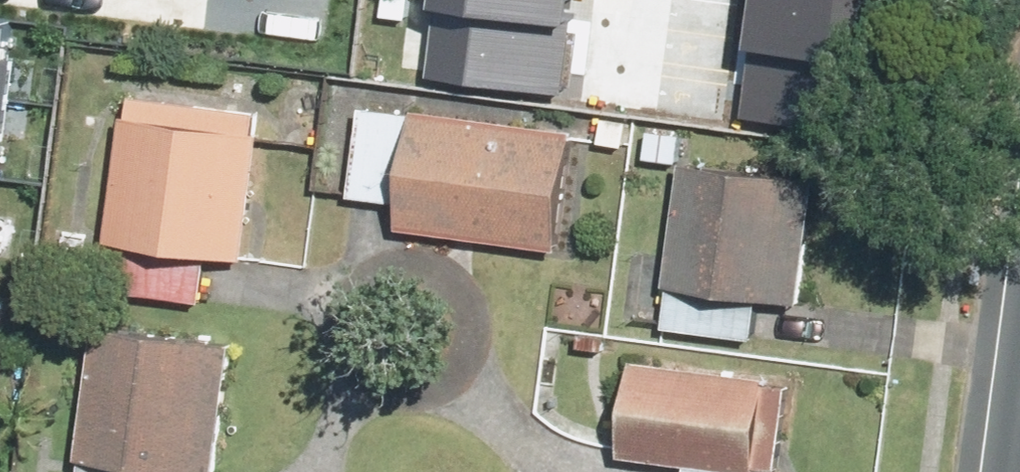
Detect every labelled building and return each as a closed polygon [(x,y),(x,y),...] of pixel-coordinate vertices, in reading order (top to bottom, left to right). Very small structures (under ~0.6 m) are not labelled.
[(437,63),(565,81),(576,0),(445,0),(437,63)] [(742,111),(871,129),(889,0),(758,0),(742,111)] [(30,14),(0,9),(0,201),(30,14)] [(101,244),(121,246),(115,294),(195,305),(202,257),(241,262),(261,108),(121,90),(101,244)] [(390,202),(387,239),(558,256),(570,133),(354,111),(345,198),(390,202)] [(771,175),(673,167),(666,255),(660,254),(654,333),(748,341),(751,304),(761,304),(771,175)] [(190,462),(215,464),(225,341),(83,330),(72,471),(189,471),(190,462)] [(619,359),(605,459),(673,468),(673,471),(776,471),(788,383),(619,359)]
